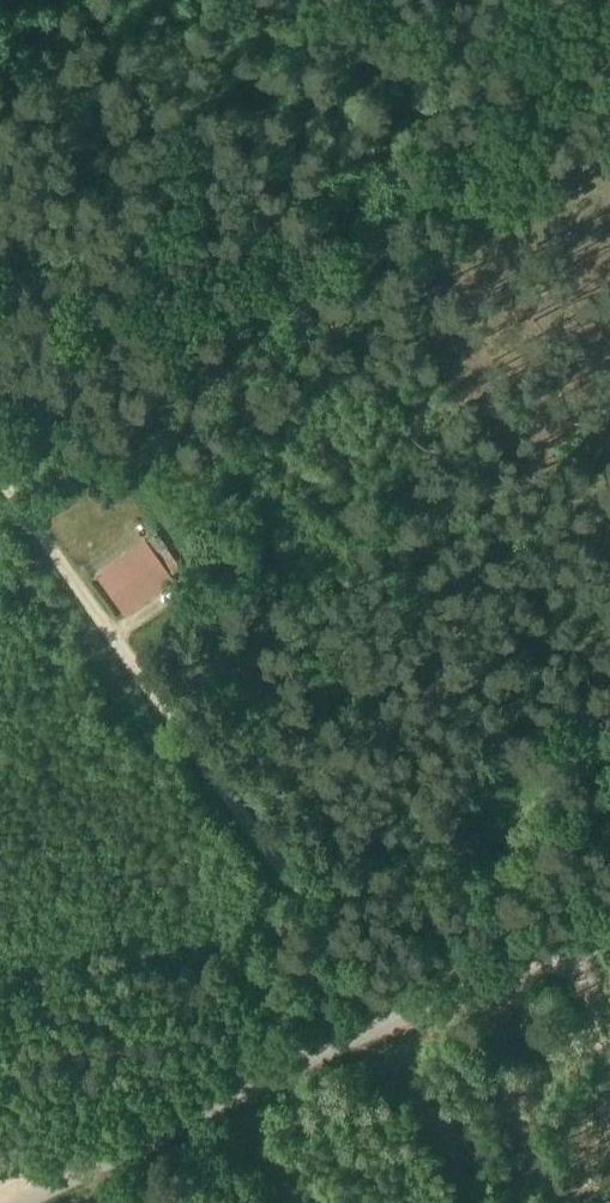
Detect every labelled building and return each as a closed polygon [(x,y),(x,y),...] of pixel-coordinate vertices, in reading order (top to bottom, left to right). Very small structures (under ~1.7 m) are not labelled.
[(149,535),(96,572),(124,612),(172,578),(147,542),(152,539),(149,535)]
